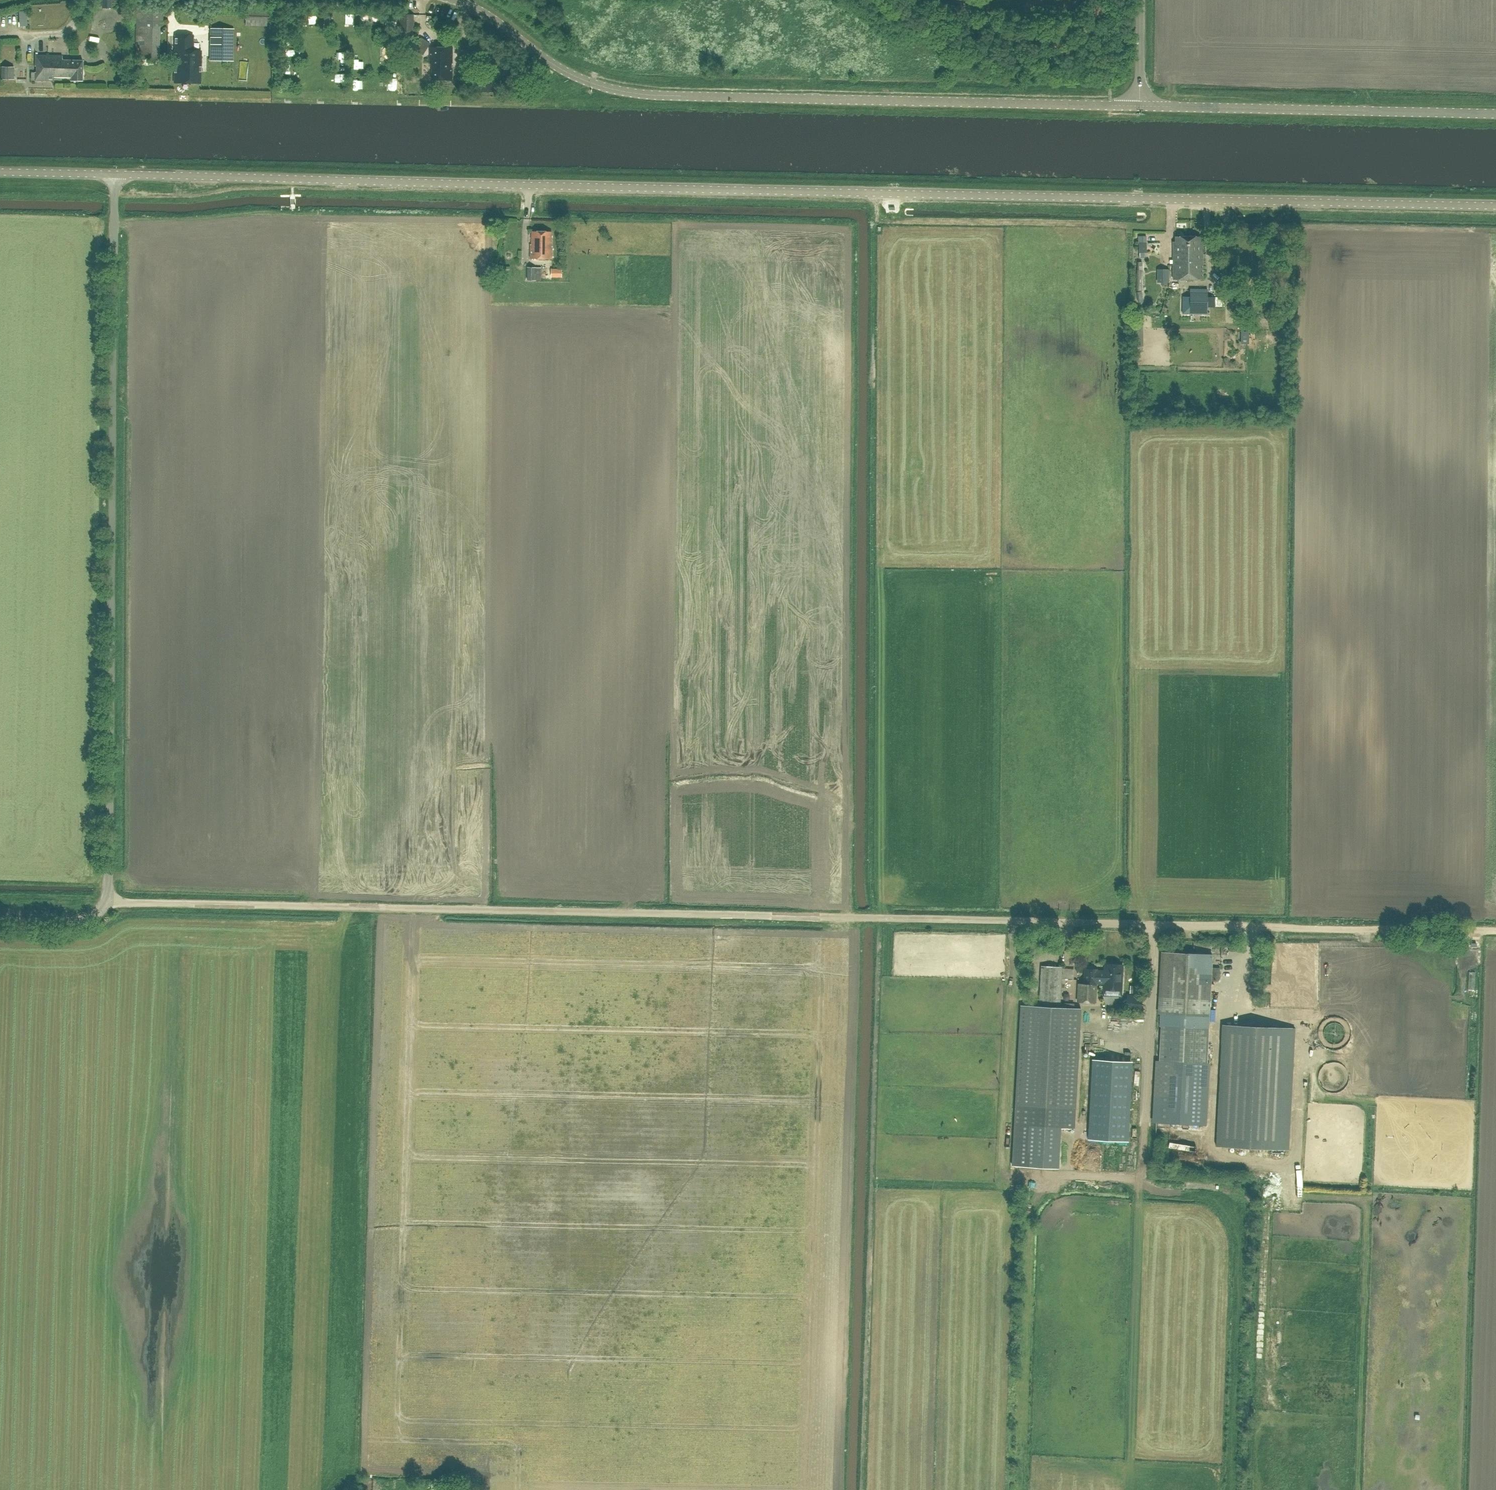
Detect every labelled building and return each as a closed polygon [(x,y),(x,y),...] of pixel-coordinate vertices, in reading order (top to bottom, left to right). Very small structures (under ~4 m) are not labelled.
[(90,2),(80,2),(80,10),(90,10),(90,2)] [(162,6),(136,5),(136,27),(135,60),(158,60),(159,22),(162,22),(162,6)] [(272,11),(245,10),(245,21),(245,26),(272,27),(272,11)] [(333,13),(333,25),(342,25),(342,13),(333,13)] [(415,15),(400,15),(400,32),(415,32),(415,15)] [(371,25),(380,27),(381,18),(373,17),(371,25)] [(211,61),(232,61),(233,31),(211,30),(211,61)] [(176,81),(176,83),(200,84),(200,52),(192,52),(192,37),(175,36),(174,81),(176,81)] [(431,43),(422,38),(414,50),(424,55),(431,43)] [(453,49),(430,49),(430,65),(432,65),(432,82),(452,82),(453,70),(451,70),(452,64),(453,64),(453,49)] [(62,57),(35,56),(35,66),(36,66),(36,73),(35,73),(34,81),(53,82),(53,78),(71,79),(71,81),(82,82),(83,61),(62,61),(62,57)] [(13,68),(1,68),(1,80),(13,80),(13,68)] [(290,78),(299,77),(298,68),(289,70),(290,78)] [(552,232),(532,231),(532,244),(531,244),(530,258),(552,259),(553,246),(551,246),(552,232)] [(1201,239),(1188,239),(1188,260),(1178,260),(1178,263),(1174,263),(1173,280),(1203,280),(1203,243),(1201,243),(1201,239)] [(1188,260),(1188,239),(1176,239),(1176,244),(1174,244),(1174,263),(1178,263),(1178,260),(1188,260)] [(541,268),(527,267),(527,280),(541,281),(541,278),(547,278),(547,274),(541,274),(541,268)] [(553,278),(564,277),(564,269),(553,269),(553,278)] [(1169,282),(1169,269),(1156,269),(1157,283),(1161,282),(1161,285),(1166,285),(1166,282),(1169,282)] [(1208,290),(1191,289),(1190,297),(1182,297),(1182,305),(1179,305),(1179,307),(1182,308),(1182,314),(1207,315),(1207,307),(1221,307),(1221,297),(1208,297),(1208,290)] [(1184,326),(1192,327),(1192,318),(1184,318),(1184,326)] [(1147,418),(1149,412),(1139,408),(1137,414),(1147,418)] [(1212,955),(1164,952),(1160,1025),(1162,1025),(1161,1061),(1158,1061),(1155,1122),(1203,1124),(1208,1028),(1212,955)] [(1096,970),(1096,983),(1104,984),(1103,989),(1121,990),(1122,965),(1105,964),(1104,970),(1096,970)] [(1012,1166),(1032,1167),(1060,1168),(1063,1127),(1074,1128),(1075,1109),(1081,1009),(1060,1007),(1062,967),(1041,966),(1039,1006),(1021,1005),(1012,1166)] [(1095,1002),(1096,983),(1096,970),(1084,969),(1084,984),(1078,984),(1077,1001),(1095,1002)] [(1294,1029),(1224,1025),(1217,1145),(1288,1148),(1294,1029)] [(1092,1059),(1088,1138),(1128,1141),(1132,1061),(1092,1059)] [(1087,1155),(1079,1166),(1085,1170),(1093,1160),(1087,1155)]
